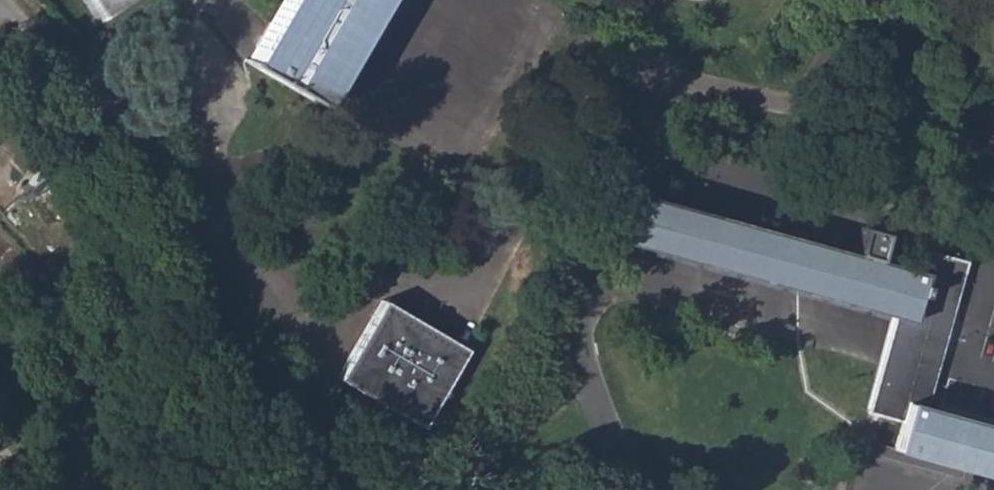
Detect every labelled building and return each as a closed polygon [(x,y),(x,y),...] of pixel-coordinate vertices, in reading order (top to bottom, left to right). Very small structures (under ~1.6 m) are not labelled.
[(95,23),(130,0),(80,0),(95,23)] [(321,103),(381,0),(280,0),(245,60),(321,103)] [(774,231),(632,192),(621,234),(619,241),(890,315),(912,321),(924,274),(876,261),(884,232),(860,225),(853,252),(774,231)] [(993,242),(993,227),(983,223),(980,237),(993,242)] [(993,434),(922,415),(963,268),(928,259),(924,274),(912,321),(890,315),(862,417),(897,427),(889,455),(993,483),(993,435),(993,434)] [(335,373),(420,425),(466,346),(381,296),(335,373)]
